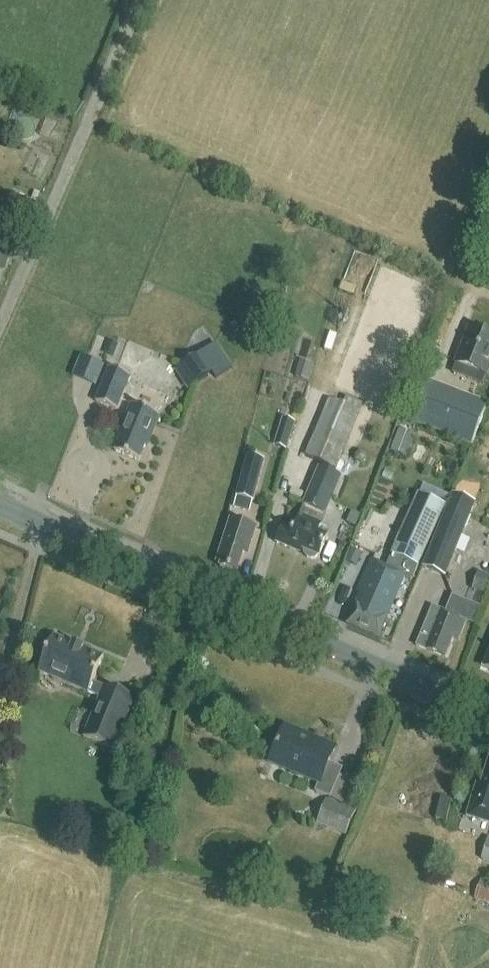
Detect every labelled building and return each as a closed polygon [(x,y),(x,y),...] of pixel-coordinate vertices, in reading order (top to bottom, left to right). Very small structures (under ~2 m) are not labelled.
[(3,271),(10,255),(0,251),(0,270),(3,271)] [(486,375),(488,367),(488,335),(486,329),(480,332),(470,328),(456,363),(486,375)] [(118,344),(107,340),(102,352),(113,356),(118,344)] [(200,353),(185,363),(197,382),(213,372),(216,377),(233,366),(217,342),(200,353)] [(77,354),(71,375),(95,382),(101,362),(77,354)] [(131,376),(108,367),(95,400),(118,409),(131,376)] [(411,419),(471,445),(488,406),(427,380),(411,419)] [(329,398),(304,456),(335,469),(363,404),(346,397),(343,404),(329,398)] [(114,451),(138,461),(148,436),(150,437),(159,415),(131,403),(118,435),(121,436),(114,451)] [(294,422),(282,419),(277,438),(289,441),(294,422)] [(399,429),(390,450),(405,456),(414,435),(399,429)] [(265,460),(247,455),(236,496),(253,501),(265,460)] [(303,504),(293,530),(282,526),(275,541),(293,549),(294,545),(318,556),(327,535),(316,531),(321,520),(320,520),(339,476),(319,467),(303,504)] [(417,493),(390,554),(417,566),(444,506),(417,493)] [(453,493),(422,567),(444,576),(475,503),(453,493)] [(248,551),(256,528),(230,519),(216,562),(221,564),(220,567),(237,572),(244,549),(248,551)] [(362,591),(348,623),(378,636),(397,590),(396,589),(402,575),(412,579),(417,566),(390,554),(384,567),(370,561),(358,590),(362,591)] [(472,589),(486,594),(488,586),(488,576),(479,572),(472,589)] [(464,620),(447,613),(435,608),(431,619),(428,618),(417,644),(445,656),(453,637),(457,638),(464,620)] [(53,635),(38,671),(88,692),(99,697),(83,736),(114,749),(135,699),(93,681),(103,657),(53,635)] [(330,798),(342,769),(328,763),(334,748),(285,726),(269,762),(318,783),(315,792),(330,798)] [(488,764),(482,786),(477,784),(468,816),(488,822),(488,764)] [(356,812),(326,799),(316,824),(346,836),(356,812)] [(488,837),(481,859),(488,861),(488,837)] [(481,878),(474,898),(488,903),(488,880),(481,878)]
